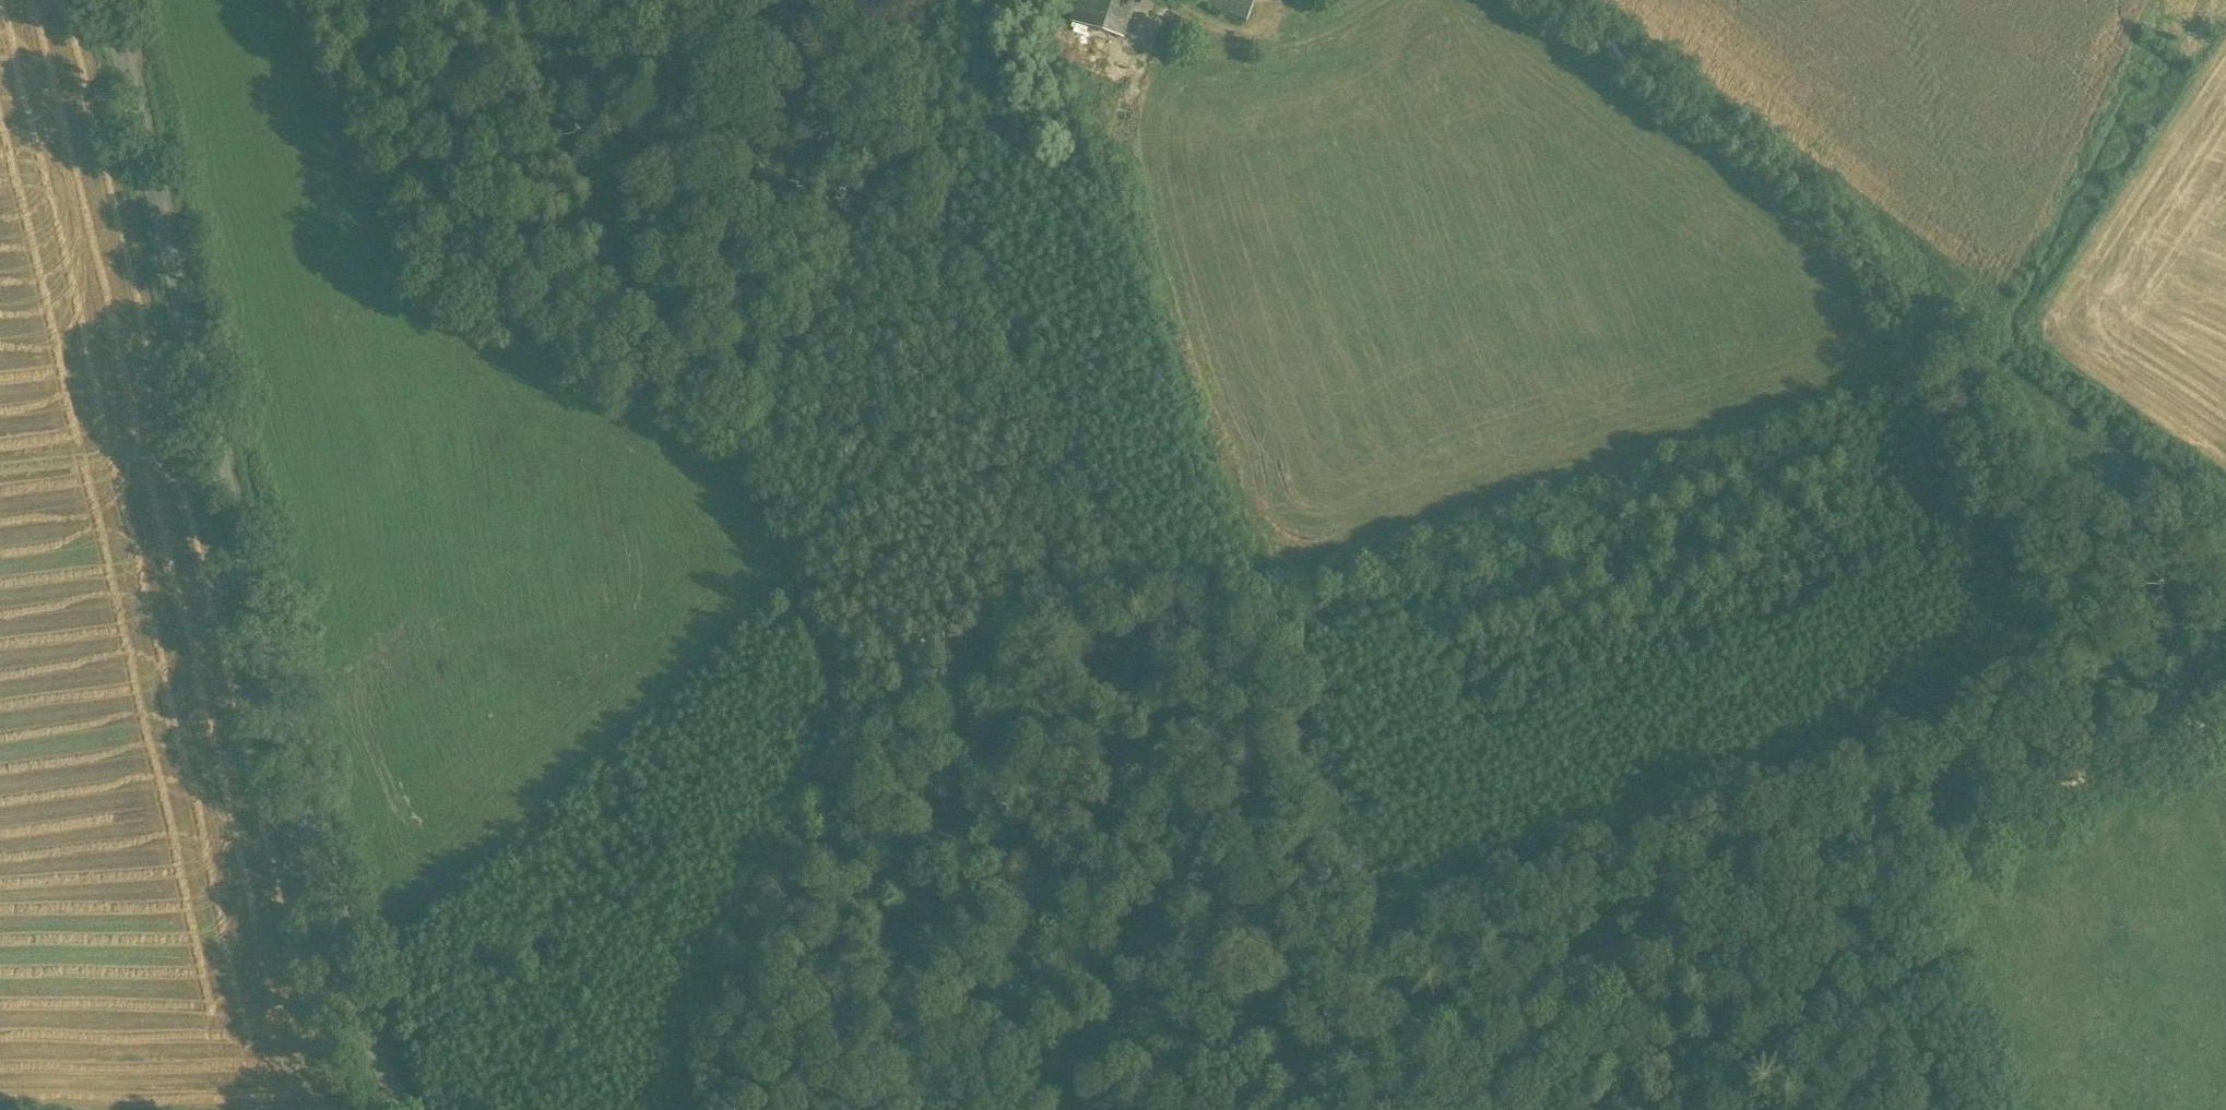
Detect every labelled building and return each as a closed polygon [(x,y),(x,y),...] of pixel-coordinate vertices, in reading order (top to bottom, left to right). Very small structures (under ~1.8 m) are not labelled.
[(1071,24),(1125,40),(1137,0),(1078,0),(1071,24)] [(1247,22),(1257,0),(1197,0),(1247,22)]
